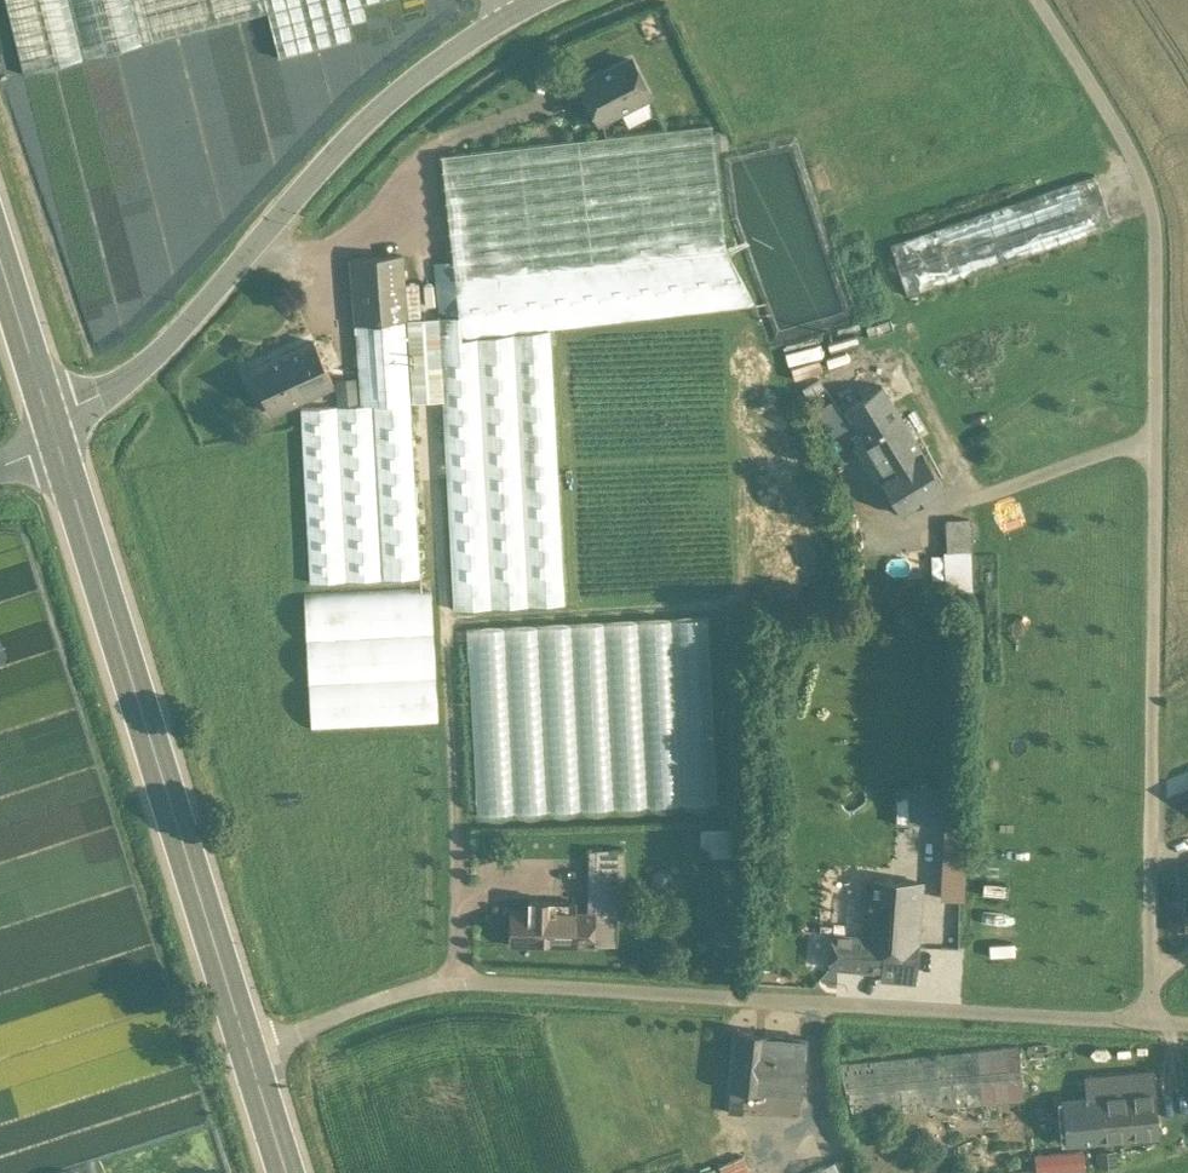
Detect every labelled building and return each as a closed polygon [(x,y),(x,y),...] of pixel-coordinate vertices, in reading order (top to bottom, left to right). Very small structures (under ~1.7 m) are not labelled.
[(23,73),(144,43),(133,0),(4,0),(23,73)] [(144,43),(267,12),(264,0),(133,0),(144,43)] [(267,12),(279,56),(351,38),(347,24),(365,19),(362,4),(377,0),(264,0),(267,12)] [(630,58),(580,84),(599,120),(649,95),(630,58)] [(711,124),(440,155),(455,284),(726,252),(711,124)] [(1094,176),(888,243),(906,297),(1111,230),(1094,176)] [(726,252),(455,284),(461,339),(551,329),(755,305),(727,252),(726,252)] [(402,255),(351,258),(355,323),(406,320),(402,255)] [(449,261),(431,263),(437,318),(439,318),(455,316),(449,261)] [(437,318),(406,320),(411,403),(444,401),(440,342),(439,318),(437,318)] [(411,403),(406,320),(355,323),(361,406),(373,405),(378,405),(411,403)] [(551,329),(461,339),(440,342),(444,401),(455,608),(565,603),(551,329)] [(312,341),(253,371),(274,413),(333,383),(312,341)] [(339,404),(358,403),(357,375),(338,376),(339,404)] [(882,385),(847,406),(854,419),(867,440),(902,420),(882,385)] [(840,395),(816,409),(830,433),(854,419),(847,406),(840,395)] [(411,403),(378,405),(385,577),(419,576),(411,403)] [(361,406),(300,408),(308,581),(381,578),(373,405),(361,406)] [(902,420),(867,440),(887,474),(922,453),(902,420)] [(887,474),(881,478),(902,512),(943,488),(922,453),(887,474)] [(969,520),(945,522),(947,551),(965,550),(970,550),(969,520)] [(965,550),(947,551),(949,590),(968,589),(965,550)] [(438,720),(432,588),(303,594),(310,726),(438,720)] [(702,612),(475,627),(488,815),(715,801),(702,612)] [(837,802),(847,819),(874,803),(863,786),(837,802)] [(900,828),(947,832),(948,824),(955,825),(957,800),(903,795),(900,828)] [(947,832),(942,898),(960,899),(966,826),(955,825),(948,824),(947,832)] [(698,859),(715,859),(715,844),(731,844),(731,829),(697,830),(698,859)] [(715,844),(715,859),(732,858),(731,844),(715,844)] [(623,849),(589,849),(587,912),(594,912),(594,945),(615,945),(615,900),(623,900),(623,849)] [(1166,881),(1169,930),(1187,929),(1187,879),(1166,881)] [(924,886),(870,881),(866,929),(865,937),(884,939),(919,942),(924,886)] [(960,899),(942,898),(935,983),(953,984),(960,899)] [(575,901),(528,901),(527,912),(510,912),(510,945),(594,945),(594,912),(587,912),(575,912),(575,901)] [(884,939),(865,937),(866,929),(831,926),(828,966),(881,970),(884,939)] [(919,942),(884,939),(881,970),(881,978),(916,981),(919,942)] [(770,1032),(734,1028),(728,1083),(764,1087),(770,1032)] [(806,1036),(770,1032),(764,1087),(775,1088),(774,1095),(780,1095),(781,1089),(800,1091),(806,1036)] [(1018,1044),(837,1060),(852,1115),(1023,1099),(1018,1044)] [(1152,1072),(1085,1078),(1087,1098),(1062,1100),(1066,1143),(1157,1134),(1152,1072)] [(717,1165),(720,1172),(749,1172),(741,1154),(717,1165)] [(808,1172),(839,1172),(835,1162),(808,1172)] [(90,1164),(50,1172),(92,1172),(90,1164)]
